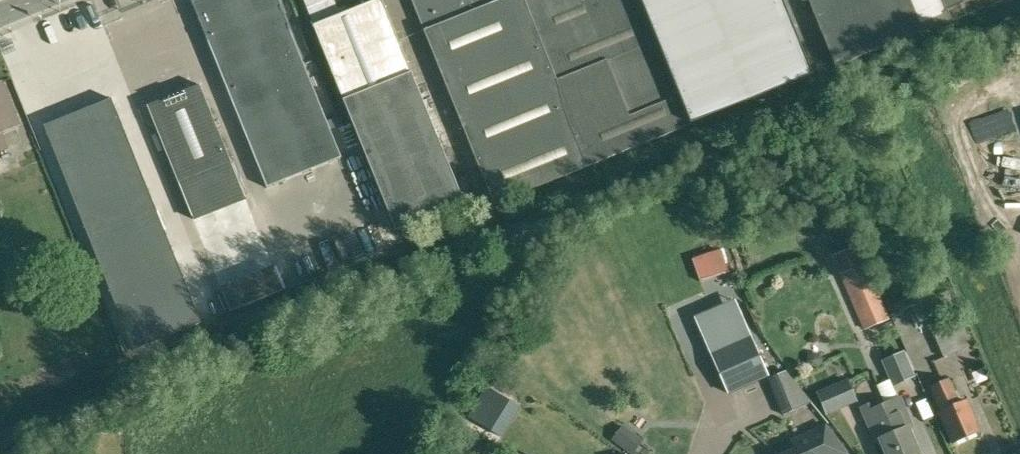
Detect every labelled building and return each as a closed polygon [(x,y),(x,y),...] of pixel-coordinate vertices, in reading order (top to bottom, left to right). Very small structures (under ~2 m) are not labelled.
[(341,158),(277,0),(199,0),(192,3),(267,188),(341,158)] [(340,17),(333,0),(303,0),(307,10),(313,27),(340,17)] [(464,205),(381,0),(380,0),(340,17),(313,27),(396,232),(464,205)] [(525,0),(516,0),(494,9),(490,0),(412,0),(494,205),(587,167),(565,111),(557,81),(525,0)] [(587,167),(691,125),(641,0),(525,0),(557,81),(565,111),(587,167)] [(691,124),(812,75),(782,0),(641,0),(691,124)] [(835,68),(925,31),(912,0),(807,0),(835,68)] [(972,0),(942,0),(947,11),(972,0)] [(18,124),(1,83),(0,83),(0,131),(18,124)] [(200,85),(147,106),(229,313),(282,292),(200,85)] [(112,99),(44,126),(133,351),(201,324),(112,99)] [(864,330),(890,320),(858,245),(836,254),(844,273),(840,275),(864,330)] [(721,250),(692,259),(699,282),(728,273),(721,250)] [(911,297),(888,307),(891,314),(914,304),(911,297)] [(944,358),(973,345),(963,322),(934,335),(944,358)] [(729,393),(767,376),(751,338),(713,355),(729,393)] [(893,387),(916,376),(904,351),(882,361),(893,387)] [(812,403),(786,371),(768,379),(782,412),(783,415),(812,403)] [(857,401),(848,379),(816,392),(826,415),(857,401)] [(953,443),(980,431),(967,401),(960,404),(949,379),(930,387),(941,412),(939,413),(953,443)] [(907,430),(914,427),(901,396),(878,407),(875,401),(859,408),(875,444),(881,442),(887,453),(917,453),(907,430)] [(612,440),(630,453),(631,453),(642,440),(623,425),(612,440)] [(825,426),(792,441),(797,451),(789,453),(846,453),(825,426)]
